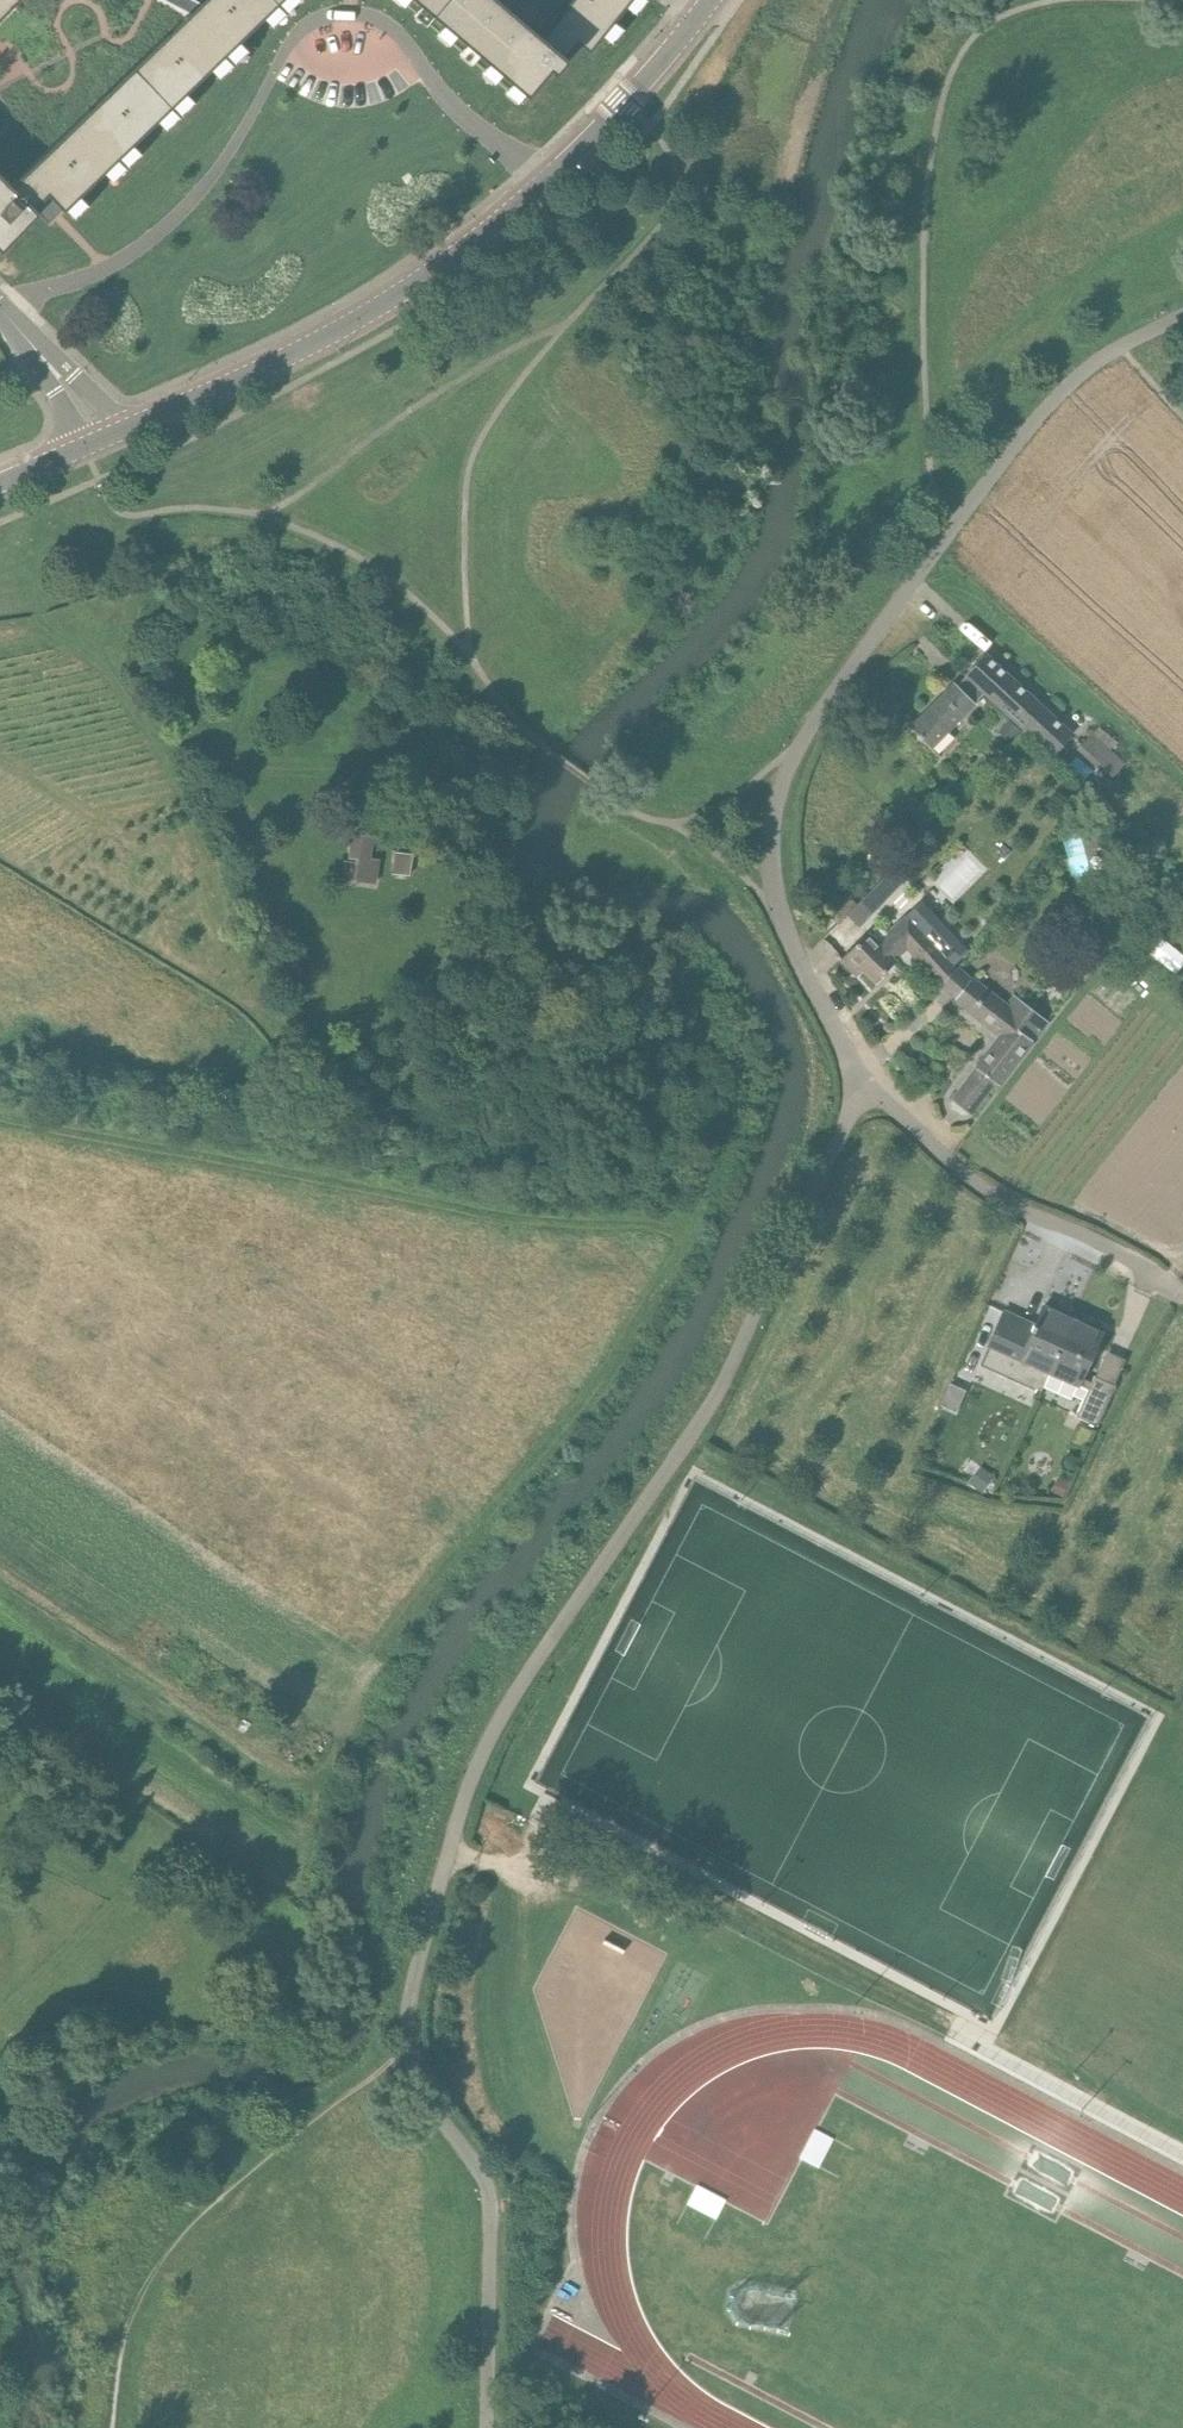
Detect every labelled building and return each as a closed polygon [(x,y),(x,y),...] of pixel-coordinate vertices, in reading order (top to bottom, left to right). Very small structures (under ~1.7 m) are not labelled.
[(265,20),(285,0),(209,0),(14,189),(0,176),(0,249),(4,253),(41,214),(35,209),(49,195),(66,211),(265,20)] [(22,0),(0,0),(0,22),(22,0)] [(530,97),(552,71),(558,75),(569,62),(566,59),(579,42),(591,52),(633,0),(575,0),(542,40),(496,0),(416,0),(530,97)] [(1054,757),(1073,735),(986,655),(967,676),(1054,757)] [(912,728),(932,749),(977,704),(975,703),(984,694),(966,678),(958,685),(956,684),(912,728)] [(1014,739),(1022,731),(1011,721),(1003,728),(1014,739)] [(1110,780),(1126,763),(1093,733),(1077,750),(1110,780)] [(375,893),(377,884),(379,862),(380,851),(361,849),(359,860),(358,860),(356,882),(357,882),(356,891),(375,893)] [(414,872),(416,851),(398,849),(395,870),(414,872)] [(846,917),(857,904),(847,894),(828,914),(838,924),(846,917)] [(857,904),(846,917),(859,930),(881,908),(867,894),(857,904)] [(863,969),(875,982),(908,948),(942,983),(957,969),(907,916),(879,942),(869,933),(842,960),(857,975),(863,969)] [(994,1081),(999,1085),(1033,1041),(1048,1021),(1016,996),(1008,1007),(971,979),(955,999),(1002,1036),(952,1101),(968,1113),(994,1081)] [(1004,1312),(990,1345),(1004,1352),(1003,1355),(1003,1356),(997,1370),(1037,1388),(1042,1390),(1050,1372),(1073,1320),(1044,1307),(1036,1323),(1035,1323),(1034,1325),(1032,1329),(1020,1324),(1022,1320),(1004,1312)] [(1073,1320),(1050,1372),(1079,1385),(1088,1389),(1076,1416),(1096,1426),(1115,1386),(1096,1377),(1092,1381),(1083,1377),(1102,1333),(1073,1320)]
